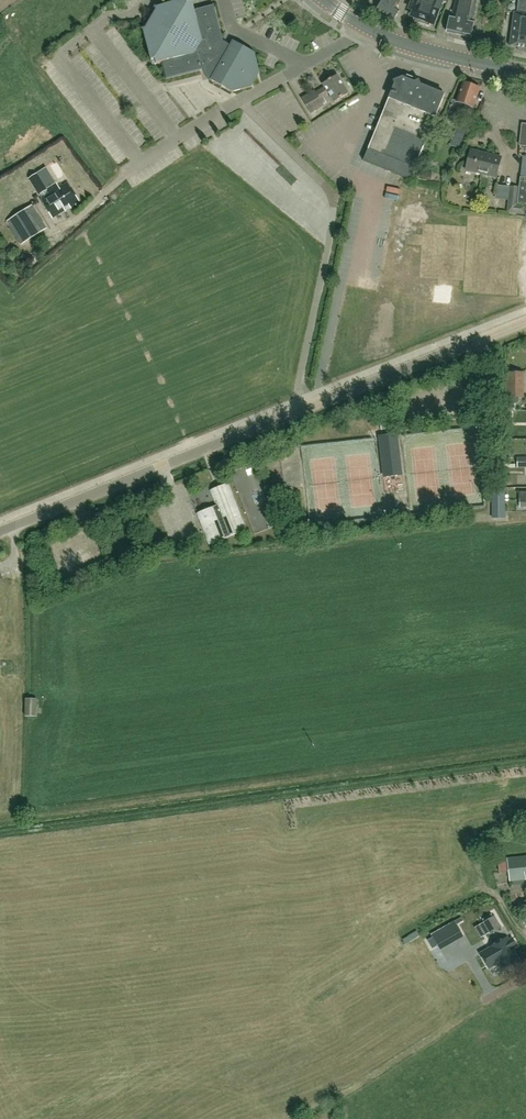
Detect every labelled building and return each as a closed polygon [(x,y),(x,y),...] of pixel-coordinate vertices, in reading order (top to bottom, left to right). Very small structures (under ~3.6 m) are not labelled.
[(260,72),(255,53),(233,40),(230,46),(225,43),(222,42),(222,41),(223,41),(222,39),(213,4),(194,9),(192,0),(181,0),(154,7),(154,8),(155,8),(156,10),(145,27),(143,28),(143,27),(142,27),(151,61),(152,64),(162,61),(166,78),(200,69),(206,68),(207,72),(209,78),(232,92),(252,87),(260,72)] [(377,10),(394,20),(400,10),(396,8),(401,0),(383,0),(377,10)] [(411,8),(415,10),(413,16),(414,16),(413,21),(430,27),(431,23),(433,23),(438,9),(441,1),(441,0),(414,0),(411,8)] [(471,38),(474,21),(472,21),(477,2),(470,0),(456,0),(452,17),(450,16),(446,32),(471,38)] [(510,46),(525,49),(525,0),(519,0),(517,13),(514,12),(510,46)] [(479,61),(481,53),(450,45),(448,53),(479,61)] [(334,102),(348,94),(337,75),(323,84),(325,87),(316,93),(315,91),(302,99),(310,112),(323,105),(319,98),(329,93),(334,102)] [(374,133),(375,134),(369,148),(368,148),(363,161),(401,176),(410,180),(415,168),(445,94),(421,84),(421,85),(420,83),(409,78),(405,80),(404,77),(405,79),(398,82),(394,84),(374,133)] [(463,82),(457,101),(453,100),(449,111),(454,113),(454,115),(459,116),(460,115),(465,117),(467,110),(471,111),(472,107),(473,107),(480,87),(463,82)] [(496,178),(502,158),(471,150),(466,170),(496,178)] [(38,174),(35,176),(29,179),(39,195),(47,191),(38,174)] [(517,203),(525,204),(525,178),(520,178),(519,187),(517,203)] [(53,218),(79,201),(68,183),(41,199),(53,218)] [(519,187),(510,186),(507,212),(525,215),(525,206),(525,205),(517,204),(517,203),(519,187)] [(16,237),(37,224),(27,208),(7,221),(16,237)] [(35,257),(23,254),(21,262),(33,265),(35,257)] [(505,398),(524,398),(524,373),(505,373),(505,398)] [(393,420),(380,421),(382,430),(394,429),(393,420)] [(386,477),(400,475),(395,434),(381,435),(386,477)] [(247,530),(229,483),(209,490),(215,506),(196,513),(203,531),(208,545),(247,530)] [(492,517),(505,517),(505,488),(492,488),(492,514),(492,517)] [(265,493),(256,495),(258,504),(267,502),(265,493)] [(94,526),(42,547),(56,583),(108,563),(94,526)] [(26,716),(37,716),(37,699),(26,698),(26,716)] [(511,886),(511,890),(525,888),(525,881),(525,879),(525,856),(508,858),(510,881),(511,886)] [(490,934),(501,927),(495,916),(482,923),(490,934)] [(491,947),(481,953),(489,968),(500,962),(505,971),(520,962),(512,948),(517,946),(513,939),(509,941),(507,938),(491,947)]
